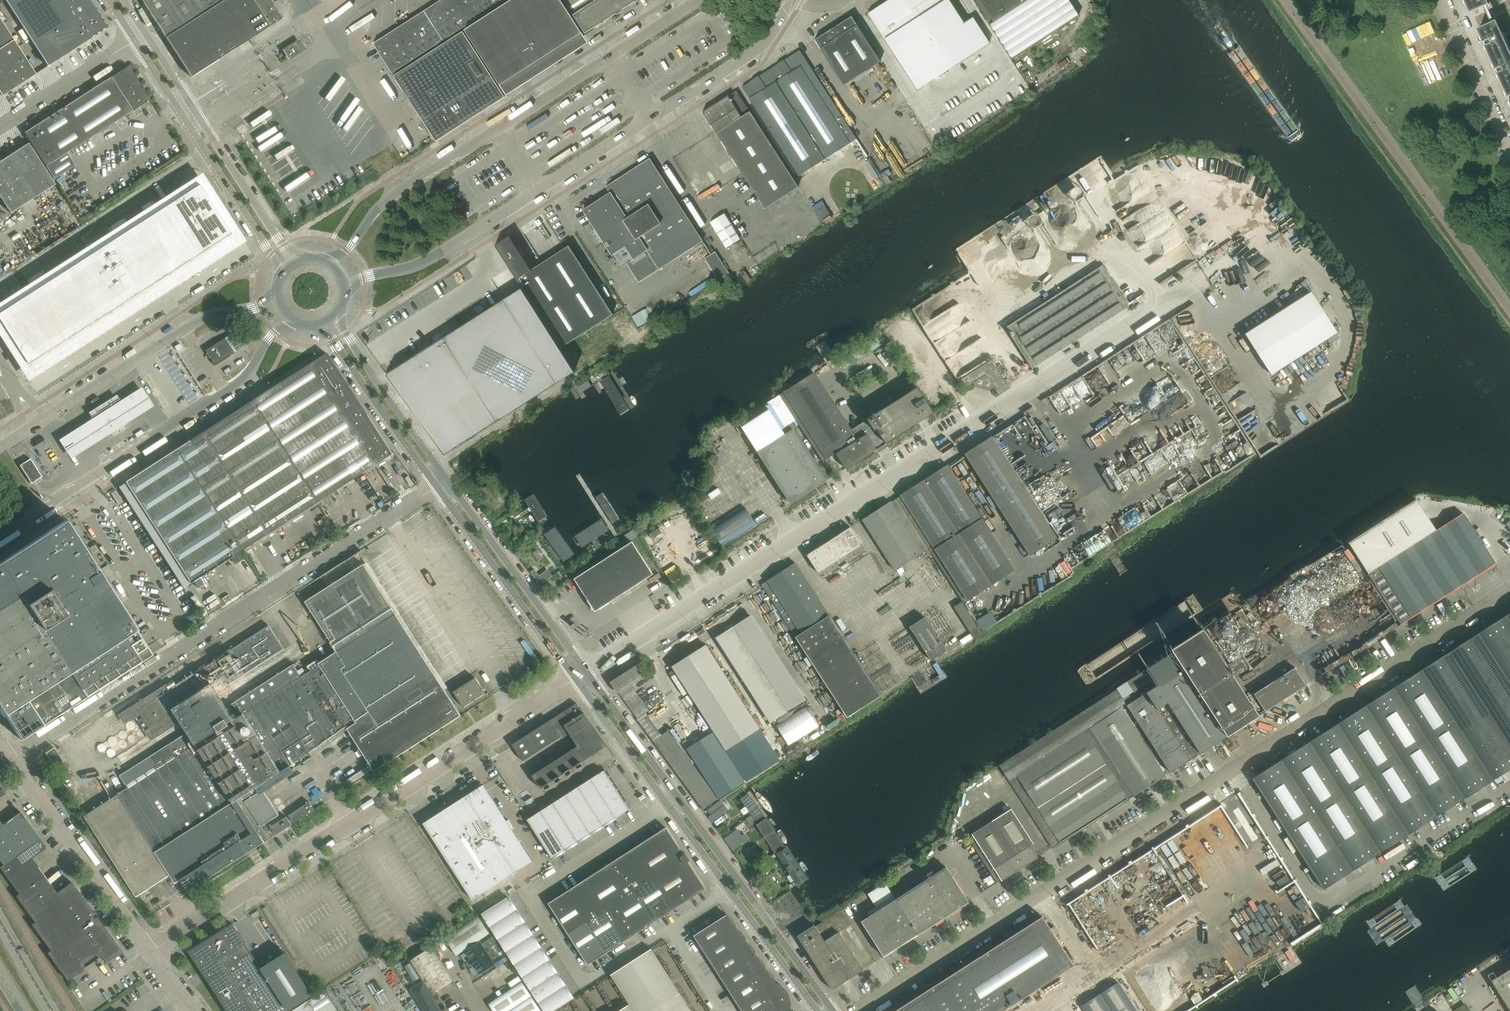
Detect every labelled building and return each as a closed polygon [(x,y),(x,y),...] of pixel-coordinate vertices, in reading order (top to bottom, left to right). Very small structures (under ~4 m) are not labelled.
[(48,66),(93,37),(92,36),(95,35),(95,36),(98,34),(97,33),(100,32),(100,33),(103,31),(102,30),(105,28),(105,29),(109,27),(107,24),(106,24),(104,21),(105,21),(103,18),(102,19),(100,16),(101,15),(99,12),(98,13),(97,10),(98,10),(96,7),(95,8),(90,0),(6,0),(48,66)] [(181,28),(225,0),(141,0),(166,38),(181,28)] [(181,28),(166,38),(191,77),(270,27),(253,0),(225,0),(181,28)] [(271,0),(254,0),(253,0),(270,27),(282,19),(271,0)] [(506,0),(454,0),(377,49),(392,73),(506,0)] [(463,29),(499,86),(581,33),(560,0),(509,0),(463,29)] [(585,33),(600,23),(601,21),(603,21),(615,14),(615,11),(620,8),(622,9),(634,2),(634,0),(563,0),(585,33)] [(867,13),(917,90),(989,43),(961,0),(888,0),(867,13)] [(988,24),(1026,0),(973,0),(988,24)] [(1077,15),(1068,0),(1026,0),(988,24),(1010,58),(1077,15)] [(1471,11),(1488,3),(1487,0),(1466,0),(1471,11)] [(814,40),(843,85),(880,62),(851,16),(814,40)] [(0,19),(0,93),(2,96),(36,74),(0,19)] [(1496,21),(1479,29),(1492,57),(1509,49),(1496,21)] [(462,31),(393,75),(435,141),(504,97),(462,31)] [(285,51),(289,57),(302,49),(298,42),(285,51)] [(1492,57),(1504,84),(1509,81),(1509,51),(1509,49),(1492,57)] [(792,54),(741,86),(798,175),(855,139),(799,50),(792,54)] [(57,160),(150,100),(129,66),(25,133),(25,132),(24,133),(46,167),(47,167),(47,166),(57,160)] [(727,95),(702,112),(764,209),(797,187),(736,91),(727,96),(727,95)] [(11,213),(55,184),(29,143),(0,162),(0,197),(11,213)] [(59,163),(57,160),(47,166),(47,167),(46,167),(54,179),(76,166),(70,156),(59,163)] [(649,158),(615,180),(605,186),(609,192),(582,210),(591,223),(595,220),(604,234),(598,238),(598,239),(599,241),(600,242),(601,242),(602,241),(619,268),(626,263),(638,282),(702,241),(649,158)] [(0,313),(0,319),(29,363),(231,233),(200,185),(0,313)] [(739,239),(723,213),(710,222),(725,247),(739,239)] [(568,245),(564,248),(530,269),(516,248),(509,236),(494,245),(560,348),(612,314),(568,245)] [(704,258),(718,280),(728,273),(714,251),(704,258)] [(1006,328),(1032,369),(1129,307),(1102,266),(1006,328)] [(503,299),(385,374),(443,455),(574,372),(559,348),(520,288),(503,299)] [(1245,334),(1271,375),(1337,333),(1311,292),(1245,334)] [(674,311),(682,306),(679,301),(671,307),(674,311)] [(951,308),(924,326),(935,342),(959,326),(955,321),(958,318),(951,308)] [(640,311),(633,315),(638,325),(645,321),(640,311)] [(249,336),(246,331),(240,335),(243,340),(249,336)] [(233,354),(223,339),(218,342),(205,351),(215,366),(228,358),(228,357),(233,354)] [(1129,345),(1100,365),(1110,380),(1122,372),(1121,370),(1129,365),(1126,361),(1135,354),(1129,345)] [(326,353),(252,400),(317,502),(318,503),(391,454),(326,353)] [(991,361),(989,358),(960,376),(962,379),(961,380),(966,388),(974,383),(976,387),(989,390),(994,387),(999,395),(1009,389),(996,368),(992,360),(991,361)] [(632,402),(643,396),(622,363),(611,370),(632,402)] [(875,447),(884,440),(886,443),(934,413),(918,388),(881,412),(880,411),(867,419),(868,420),(851,430),(814,373),(780,395),(797,421),(823,462),(830,458),(830,457),(836,453),(846,469),(877,450),(875,447)] [(619,412),(629,407),(608,374),(599,380),(619,412)] [(601,419),(612,412),(593,381),(582,388),(601,419)] [(142,386),(59,439),(71,458),(110,432),(99,416),(100,416),(115,406),(125,422),(125,423),(154,405),(142,386)] [(797,421),(780,395),(766,404),(770,411),(783,430),(797,421)] [(252,400),(176,449),(241,551),(317,502),(252,400)] [(115,406),(100,416),(99,416),(110,432),(125,423),(125,422),(115,406)] [(786,435),(783,430),(770,411),(743,428),(758,452),(786,435)] [(1026,416),(1014,423),(1023,439),(1035,432),(1026,416)] [(512,435),(518,431),(514,425),(508,429),(512,435)] [(794,430),(786,435),(758,452),(791,504),(827,481),(794,430)] [(965,454),(1030,556),(1057,538),(992,437),(965,454)] [(530,474),(539,468),(522,440),(512,445),(530,474)] [(176,449),(125,482),(190,584),(241,551),(176,449)] [(31,459),(20,466),(31,483),(42,477),(31,459)] [(516,499),(526,492),(503,459),(493,465),(516,499)] [(1122,473),(1127,480),(1147,467),(1142,460),(1122,473)] [(1015,570),(956,478),(948,465),(900,496),(901,496),(897,499),(929,548),(964,603),(1015,570)] [(631,517),(639,512),(623,488),(616,492),(631,517)] [(1153,495),(1144,505),(1156,516),(1174,497),(1172,495),(1168,500),(1164,496),(1159,501),(1153,495)] [(541,521),(546,518),(531,497),(526,501),(541,521)] [(923,552),(929,548),(897,499),(891,503),(891,502),(863,520),(895,570),(923,552)] [(1416,500),(1348,543),(1368,574),(1401,625),(1460,587),(1462,585),(1466,583),(1470,580),(1474,577),(1495,564),(1463,513),(1436,531),(1416,500)] [(746,508),(712,530),(722,546),(756,524),(746,508)] [(693,541),(700,552),(712,545),(690,509),(679,516),(694,540),(693,541)] [(582,546),(609,529),(601,517),(574,534),(582,546)] [(81,545),(65,520),(0,562),(0,713),(2,716),(4,714),(20,739),(152,655),(81,545)] [(824,545),(807,556),(818,572),(836,561),(838,565),(843,562),(847,560),(844,556),(862,544),(851,528),(835,538),(835,539),(824,546),(824,545)] [(657,544),(662,555),(674,550),(669,539),(657,544)] [(632,542),(574,579),(591,606),(590,607),(592,610),(594,609),(595,612),(653,574),(632,542)] [(678,557),(663,556),(662,566),(678,566),(678,557)] [(828,614),(796,563),(768,581),(762,585),(794,635),(800,631),(800,632),(828,614)] [(535,569),(531,571),(536,578),(539,575),(535,569)] [(962,602),(954,607),(974,637),(981,632),(962,602)] [(1509,768),(1509,613),(1252,779),(1323,888),(1407,834),(1509,768)] [(847,718),(881,696),(829,616),(796,637),(847,718)] [(947,651),(925,617),(910,627),(931,661),(947,651)] [(801,703),(746,618),(720,635),(775,719),(801,703)] [(1258,716),(1215,649),(1204,632),(1147,670),(1128,682),(1135,693),(1154,681),(1157,686),(1127,705),(1170,773),(1214,744),(1214,745),(1258,716)] [(706,645),(672,667),(726,751),(760,729),(706,645)] [(637,666),(611,682),(638,719),(649,710),(631,685),(644,677),(637,666)] [(1254,694),(1265,712),(1306,685),(1295,668),(1254,694)] [(477,677),(454,691),(464,707),(487,693),(477,677)] [(1117,690),(1000,766),(1005,773),(1052,848),(1061,843),(1143,790),(1165,776),(1122,708),(1120,709),(1118,707),(1125,703),(1122,698),(1117,690)] [(577,703),(513,745),(523,762),(563,736),(564,738),(570,734),(578,746),(576,747),(574,744),(529,772),(540,789),(543,787),(545,790),(550,787),(549,783),(553,780),(556,783),(561,780),(559,777),(564,773),(566,777),(572,773),(570,770),(575,766),(577,770),(583,766),(581,763),(607,746),(584,713),(583,713),(577,703)] [(760,729),(726,751),(746,781),(779,759),(760,729)] [(720,801),(669,731),(654,741),(705,811),(720,801)] [(712,731),(687,747),(720,798),(745,781),(712,731)] [(45,753),(60,776),(69,770),(54,747),(45,753)] [(552,859),(616,818),(629,810),(604,771),(527,820),(552,859)] [(445,810),(441,813),(442,815),(434,820),(433,817),(423,823),(473,900),(533,862),(483,785),(465,797),(467,799),(446,812),(445,810)] [(756,818),(763,813),(748,792),(741,797),(756,818)] [(289,815),(294,824),(315,810),(310,802),(289,815)] [(711,815),(721,808),(717,803),(708,810),(711,815)] [(1168,866),(1234,827),(1222,806),(1102,876),(1107,885),(1109,884),(1111,887),(1116,884),(1117,886),(1152,865),(1162,882),(1161,883),(1164,889),(1177,881),(1168,866)] [(1011,809),(968,837),(997,883),(1002,880),(1002,881),(1003,880),(1037,858),(1038,858),(1031,846),(1034,844),(1033,843),(1012,810),(1011,809)] [(32,858),(47,848),(21,812),(3,825),(0,821),(0,861),(3,865),(0,867),(0,868),(19,893),(16,896),(35,922),(78,891),(71,882),(57,893),(32,858)] [(783,845),(785,844),(766,816),(757,822),(776,850),(783,845)] [(275,835),(292,825),(287,817),(270,827),(275,835)] [(588,965),(699,893),(705,889),(688,862),(690,860),(688,857),(686,853),(684,855),(666,828),(660,832),(659,832),(548,903),(588,965)] [(1256,838),(1193,875),(1225,929),(1288,892),(1256,838)] [(776,850),(797,882),(804,877),(783,845),(776,850)] [(758,861),(748,868),(752,874),(762,868),(758,861)] [(773,871),(768,865),(753,876),(757,882),(773,871)] [(917,935),(969,902),(947,867),(896,899),(894,896),(868,912),(870,916),(861,921),(883,956),(910,939),(907,936),(915,931),(917,935)] [(817,907),(824,901),(807,878),(799,884),(817,907)] [(766,883),(760,887),(771,901),(776,897),(766,883)] [(123,953),(97,917),(95,918),(93,915),(95,914),(78,891),(35,922),(31,924),(50,950),(47,953),(67,980),(84,971),(82,969),(101,955),(105,962),(123,953)] [(549,960),(508,897),(482,914),(544,1010),(555,1010),(573,999),(549,960)] [(839,932),(852,924),(842,909),(815,927),(814,925),(798,936),(832,990),(863,970),(839,932)] [(767,970),(727,914),(694,936),(742,1010),(790,1010),(791,1008),(791,1006),(791,1004),(791,1003),(791,1001),(791,999),(790,997),(789,995),(788,993),(787,991),(786,989),(784,988),(783,987),(782,985),(780,984),(779,984),(776,982),(767,970)] [(479,915),(446,935),(458,954),(491,934),(479,915)] [(1074,966),(1071,962),(1042,917),(895,1010),(1003,1010),(1074,966)] [(190,952),(203,971),(208,978),(228,1010),(289,1010),(296,1006),(313,995),(286,952),(262,968),(233,924),(228,928),(229,929),(226,931),(225,930),(190,952)] [(458,954),(456,955),(474,983),(509,961),(491,933),(491,934),(458,954)] [(453,980),(432,947),(410,961),(431,995),(453,980)] [(651,949),(611,975),(634,1010),(691,1010),(651,949)] [(1491,982),(1509,1010),(1509,970),(1491,982)] [(522,982),(523,982),(516,972),(481,994),(488,1004),(493,1001),(522,982)] [(1081,1004),(1085,1010),(1139,1010),(1122,981),(1081,1004)] [(499,1010),(528,992),(522,982),(493,1001),(499,1010)] [(325,990),(292,1010),(338,1010),(325,990)] [(540,1010),(528,992),(498,1010),(539,1010),(540,1010)] [(1465,1001),(1454,1008),(1456,1010),(1472,1010),(1465,1001)]
